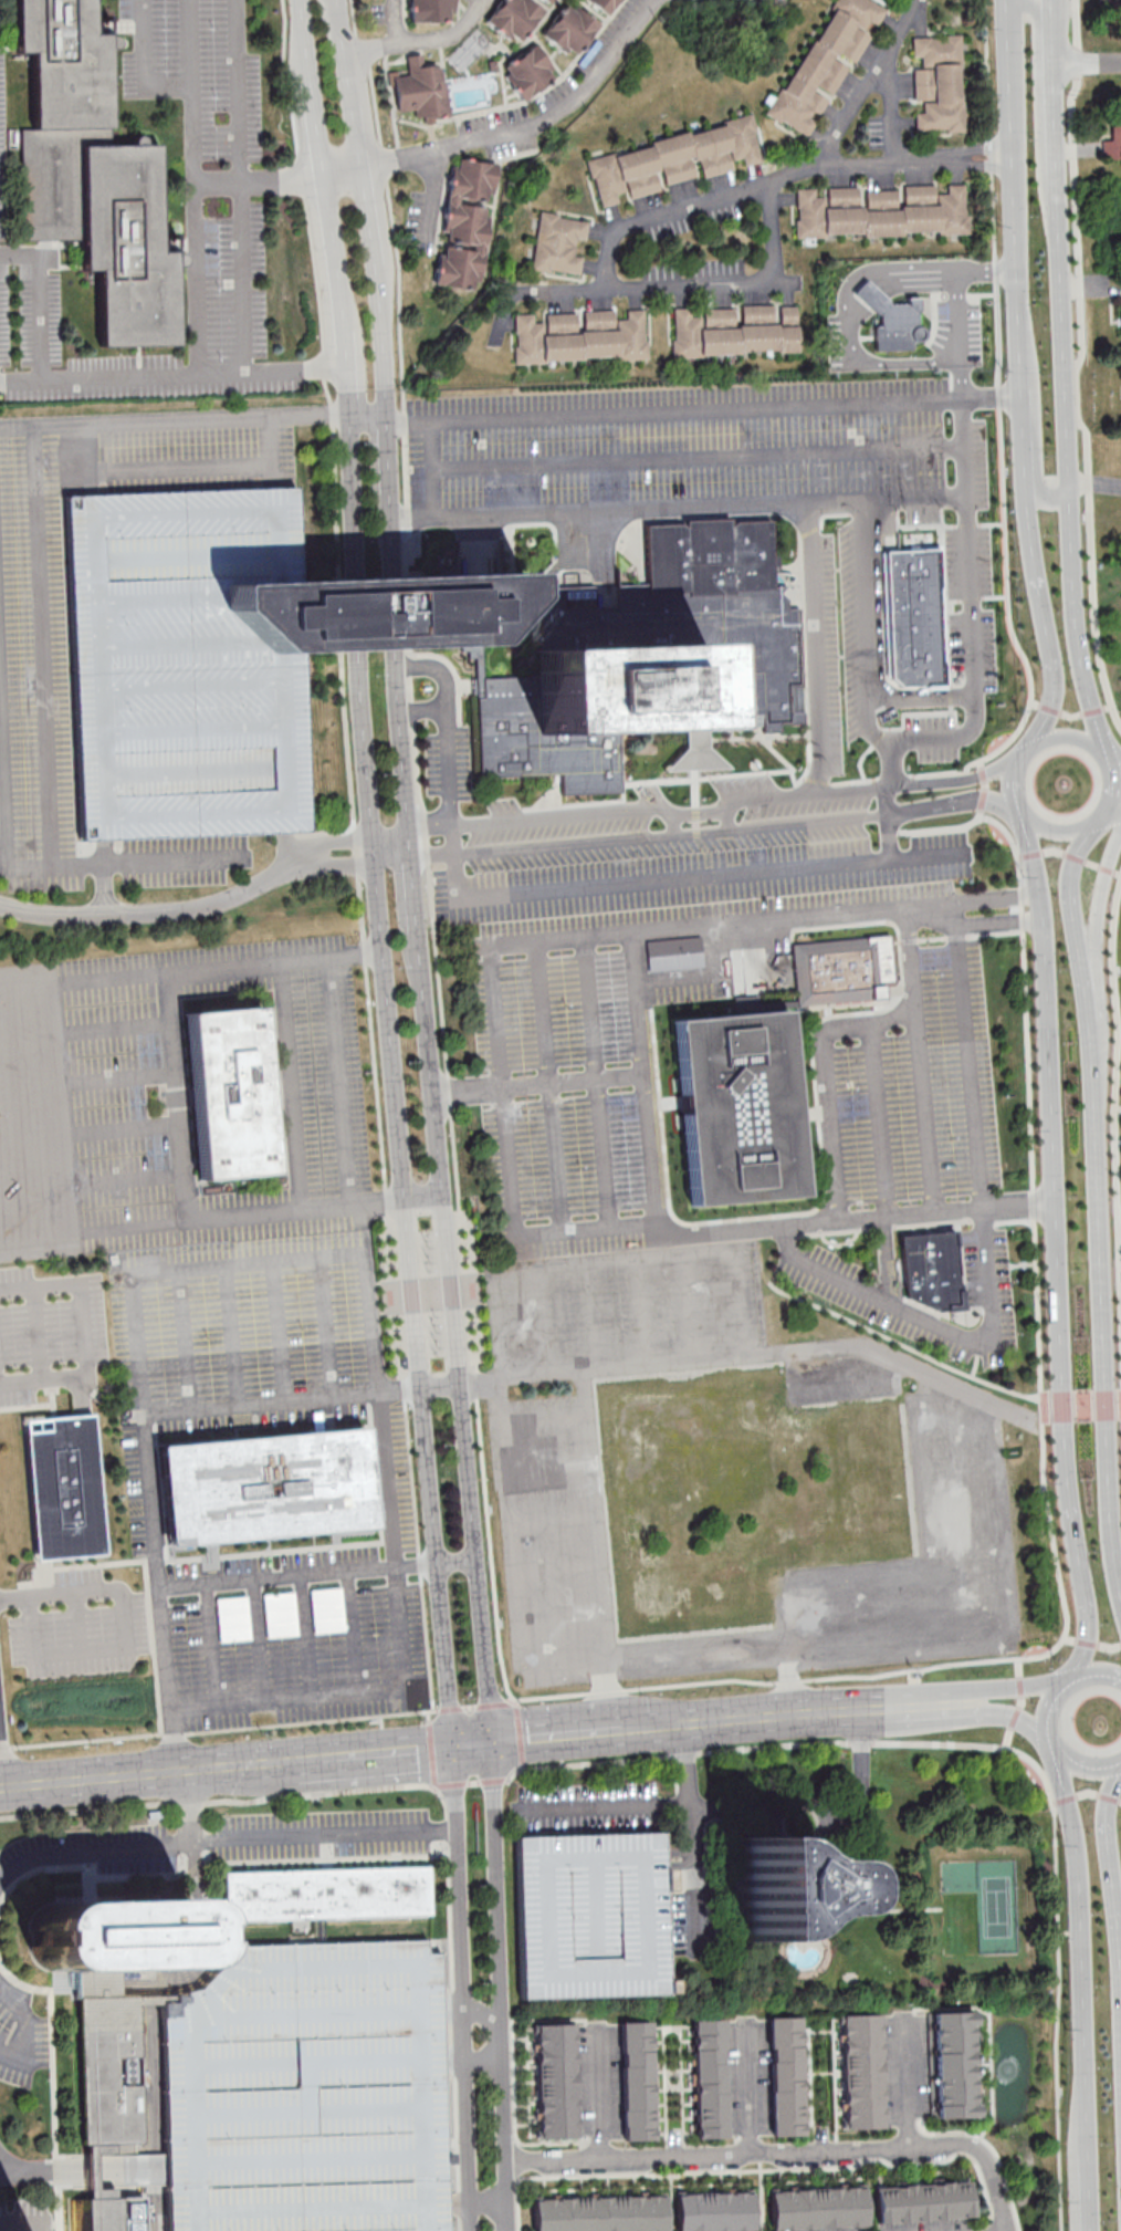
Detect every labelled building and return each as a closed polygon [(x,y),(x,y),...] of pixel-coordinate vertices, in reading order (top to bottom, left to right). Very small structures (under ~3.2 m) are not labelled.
[(15,54),(15,0),(96,0),(96,29),(112,29),(112,143),(157,143),(158,251),(172,251),(174,342),(104,342),(103,264),(87,264),(87,237),(22,237),(22,148),(11,148),(10,129),(33,128),(32,54),(15,54)] [(410,22),(454,22),(454,0),(410,0),(410,22)] [(518,45),(544,11),(530,0),(501,0),(486,20),(518,45)] [(607,16),(618,0),(584,0),(607,16)] [(808,138),(830,98),(832,99),(850,65),(854,67),(886,7),(874,0),(831,0),(768,116),(808,138)] [(600,24),(567,1),(541,36),(564,52),(567,47),(577,55),(600,24)] [(966,132),(962,37),(913,38),(916,134),(966,132)] [(500,65),(518,100),(556,80),(538,45),(500,65)] [(397,112),(415,110),(416,120),(450,116),(443,63),(425,66),(424,54),(406,56),(409,76),(393,78),(397,112)] [(738,172),(737,167),(763,161),(753,118),(586,157),(597,205),(738,172)] [(1103,139),(1103,154),(1120,154),(1120,119),(1113,120),(1113,139),(1103,139)] [(433,285),(478,289),(488,200),(491,200),(495,163),(450,158),(441,242),(447,243),(447,251),(437,250),(433,285)] [(797,189),(797,238),(969,236),(969,187),(797,189)] [(531,270),(579,276),(581,256),(574,255),(575,241),(585,242),(588,220),(538,214),(531,270)] [(965,321),(965,283),(899,284),(900,322),(965,321)] [(799,353),(798,307),(672,309),(673,356),(799,353)] [(647,360),(646,310),(540,313),(540,314),(512,314),(514,363),(647,360)] [(63,493),(293,484),(297,577),(220,580),(221,609),(265,654),(300,653),(307,830),(245,832),(76,838),(63,493)] [(643,524),(768,519),(775,586),(787,605),(797,605),(805,723),(780,723),(779,730),(754,728),(724,706),(722,681),(703,680),(708,724),(617,731),(621,793),(564,795),(562,774),(480,776),(473,643),(484,643),(527,594),(526,587),(645,583),(643,524)] [(222,582),(223,606),(266,651),(358,648),(399,647),(473,643),(484,643),(527,594),(526,587),(526,571),(396,575),(354,576),(222,582)] [(646,941),(648,971),(703,968),(701,937),(646,941)] [(793,943),(797,1005),(885,1000),(884,984),(895,983),(892,937),(793,943)] [(184,1013),(258,1005),(275,1172),(201,1180),(184,1013)] [(672,1020),(790,1009),(808,1198),(690,1209),(672,1020)] [(899,1234),(953,1228),(963,1311),(936,1314),(907,1300),(899,1234)] [(21,1420),(92,1412),(106,1553),(35,1561),(21,1420)] [(161,1447),(365,1427),(375,1529),(171,1549),(161,1447)] [(514,1836),(663,1832),(668,1991),(520,1995),(514,1836)] [(741,1836),(743,1941),(761,1939),(774,1931),(782,1922),(788,1917),(815,1914),(827,1909),(832,1901),(836,1887),(834,1877),(829,1866),(819,1862),(803,1860),(792,1860),(785,1857),(775,1852),(766,1842),(755,1837),(741,1836)] [(222,1873),(224,1924),(319,1920),(430,1917),(429,1866),(222,1873)] [(56,1902),(44,1906),(35,1912),(31,1920),(30,1929),(31,1950),(35,1961),(44,1969),(54,1973),(77,1972),(119,1971),(177,1969),(188,1964),(197,1953),(201,1940),(200,1920),(195,1908),(186,1902),(175,1898),(56,1902)] [(223,1948),(221,1966),(199,1991),(175,1995),(174,2001),(163,2002),(167,2151),(168,2185),(169,2230),(448,2230),(440,1952),(426,1952),(425,1941),(319,1943),(223,1946),(223,1948)] [(88,2199),(71,2200),(70,2230),(144,2230),(142,2186),(168,2185),(167,2151),(138,2155),(137,2145),(145,2141),(138,2001),(138,1994),(119,1997),(119,1971),(77,1972),(88,2199)] [(974,2012),(933,2012),(934,2119),(975,2119),(974,2012)] [(883,2129),(882,2014),(840,2015),(841,2129),(883,2129)] [(769,2017),(771,2137),(803,2136),(801,2016),(769,2017)] [(695,2139),(726,2139),(725,2019),(694,2019),(695,2139)] [(653,2021),(622,2021),(623,2140),(654,2140),(653,2021)] [(538,2140),(578,2139),(576,2024),(536,2024),(538,2140)] [(874,2186),(968,2179),(971,2217),(877,2223),(874,2186)] [(769,2193),(863,2188),(866,2225),(772,2230),(769,2193)] [(754,2230),(716,2230),(678,2230),(677,2194),(753,2192),(754,2230)] [(664,2196),(665,2230),(535,2230),(534,2199),(664,2196)]
